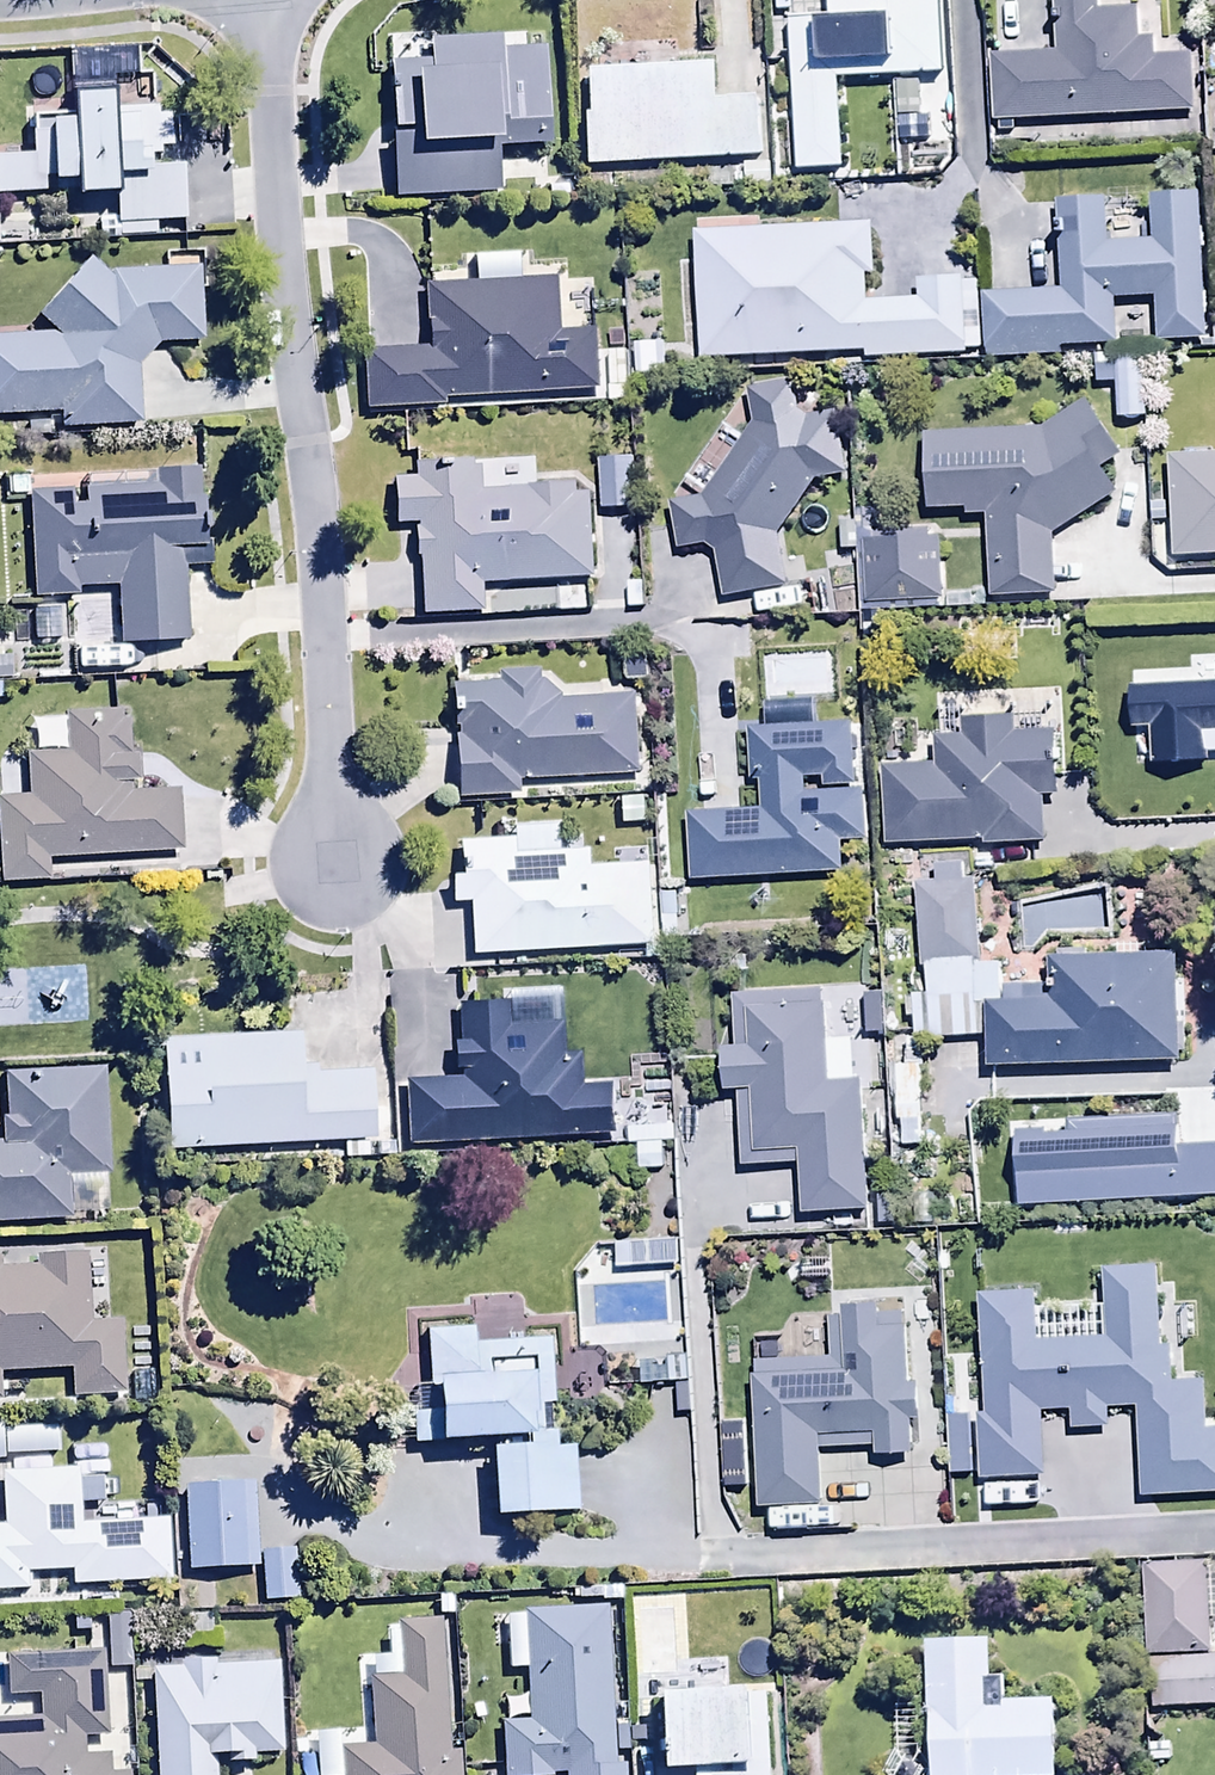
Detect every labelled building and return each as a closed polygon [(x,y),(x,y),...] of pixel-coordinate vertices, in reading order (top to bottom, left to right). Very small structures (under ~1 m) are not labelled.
[(786,18),(792,170),(839,168),(835,80),(940,76),(937,0),(826,0),(826,16),(786,18)] [(988,56),(991,122),(1189,112),(1186,56),(1151,58),(1151,41),(1136,42),(1134,11),(1095,13),(1095,0),(1051,0),(1054,52),(988,56)] [(427,60),(387,61),(392,196),(495,193),(494,147),(545,145),(541,48),(499,50),(499,35),(427,37),(427,60)] [(578,113),(581,165),(763,157),(758,48),(713,50),(715,97),(707,98),(705,62),(581,68),(583,113),(578,113)] [(113,193),(114,224),(183,221),(180,146),(167,147),(166,114),(154,114),(153,102),(111,104),(110,90),(66,92),(67,119),(45,120),(45,130),(26,130),(27,155),(0,156),(0,193),(43,192),(43,181),(75,180),(76,195),(113,193)] [(981,294),(983,357),(1060,354),(1060,347),(1112,345),(1111,298),(1152,297),(1154,341),(1202,340),(1196,193),(1148,195),(1150,240),(1105,242),(1104,197),(1055,199),(1059,291),(981,294)] [(871,224),(692,232),(699,361),(863,352),(863,359),(961,354),(957,277),(916,280),(917,299),(865,301),(863,275),(874,274),(871,224)] [(155,342),(199,340),(197,267),(106,271),(85,257),(35,316),(52,333),(0,335),(0,415),(56,412),(57,431),(137,428),(135,368),(155,342)] [(359,349),(361,409),(441,407),(441,396),(599,391),(597,331),(554,332),(553,281),(428,285),(429,323),(423,324),(424,347),(359,349)] [(665,343),(634,343),(634,375),(665,375),(665,343)] [(626,351),(606,351),(606,401),(633,401),(633,387),(626,387),(626,351)] [(714,554),(720,598),(786,588),(777,531),(813,479),(843,475),(834,414),(806,418),(797,413),(793,383),(745,390),(750,423),(697,499),(669,503),(676,548),(702,544),(714,554)] [(1039,431),(923,434),(925,510),(963,509),(963,517),(986,516),(989,597),(1053,595),(1051,535),(1077,517),(1081,523),(1109,504),(1105,499),(1116,492),(1100,470),(1119,457),(1082,402),(1039,431)] [(1166,456),(1171,558),(1214,556),(1214,454),(1166,456)] [(635,509),(633,458),(598,460),(600,510),(635,509)] [(594,578),(589,496),(574,485),(477,490),(476,459),(412,462),(412,478),(390,479),(392,525),(411,524),(412,557),(416,557),(419,615),(480,612),(479,584),(594,578)] [(154,483),(26,488),(31,597),(75,595),(75,587),(114,586),(117,642),(185,639),(182,564),(207,563),(206,541),(198,542),(195,467),(153,469),(154,483)] [(937,536),(861,539),(864,604),(939,602),(937,536)] [(636,696),(555,698),(532,673),(497,673),(497,679),(452,680),(455,796),(517,795),(517,779),(638,777),(636,696)] [(0,796),(0,882),(47,880),(46,858),(178,853),(176,791),(129,793),(129,781),(139,781),(138,756),(131,756),(129,710),(63,713),(64,753),(24,754),(25,795),(0,796)] [(821,787),(860,785),(857,723),(747,727),(749,781),(757,781),(758,809),(685,812),(688,879),(839,873),(838,842),(863,841),(861,792),(804,795),(804,778),(820,778),(821,787)] [(468,904),(470,955),(657,947),(653,862),(587,865),(586,850),(512,853),(511,839),(455,841),(457,874),(445,874),(446,905),(468,904)] [(982,1002),(1000,1001),(999,963),(977,963),(976,937),(981,937),(977,880),(961,881),(961,866),(934,866),(934,884),(914,884),(916,964),(923,964),(924,995),(909,995),(910,1038),(983,1037),(982,1002)] [(982,1002),(983,1037),(985,1064),(1176,1060),(1174,955),(1137,955),(1137,950),(1046,952),(1047,987),(1021,988),(1021,1000),(1000,1001),(982,1002)] [(723,1090),(734,1090),(738,1167),(796,1164),(799,1213),(864,1209),(857,1081),(826,1083),(821,989),(730,994),(733,1046),(720,1047),(723,1090)] [(404,1081),(407,1143),(615,1134),(612,1085),(579,1087),(578,1057),(560,1058),(559,1025),(508,1028),(506,1002),(457,1004),(458,1040),(448,1041),(450,1079),(404,1081)] [(302,1074),(299,1033),(159,1041),(166,1152),(368,1140),(364,1070),(302,1074)] [(68,1222),(66,1178),(105,1176),(100,1065),(1,1070),(4,1119),(0,1119),(0,1225),(68,1222)] [(1018,1203),(1214,1193),(1214,1141),(1179,1142),(1178,1113),(1067,1118),(1068,1130),(1044,1131),(1044,1127),(1014,1129),(1018,1203)] [(675,1242),(613,1244),(614,1268),(676,1266),(675,1242)] [(69,1370),(70,1400),(123,1397),(120,1324),(88,1325),(85,1255),(35,1257),(36,1270),(1,1271),(1,1260),(0,1260),(0,1373),(69,1370)] [(977,1291),(982,1408),(975,1408),(978,1478),(1044,1475),(1041,1408),(1069,1407),(1070,1426),(1107,1424),(1106,1404),(1136,1403),(1140,1493),(1214,1489),(1214,1427),(1206,1427),(1203,1377),(1170,1379),(1169,1344),(1160,1344),(1156,1263),(1102,1265),(1105,1335),(1036,1338),(1034,1289),(977,1291)] [(829,1357),(750,1360),(755,1505),(818,1503),(816,1449),(869,1447),(869,1455),(911,1453),(910,1420),(916,1420),(914,1384),(906,1384),(904,1326),(877,1327),(876,1305),(840,1306),(841,1318),(827,1318),(829,1357)] [(472,1328),(424,1330),(427,1386),(432,1385),(435,1443),(525,1440),(525,1448),(487,1450),(490,1517),(575,1514),(572,1429),(539,1431),(538,1404),(550,1404),(548,1338),(472,1341),(472,1328)] [(0,1528),(0,1593),(24,1592),(23,1574),(69,1573),(69,1589),(167,1585),(165,1520),(79,1523),(77,1469),(0,1471),(2,1528),(0,1528)] [(252,1483),(182,1487),(186,1572),(256,1569),(252,1483)] [(297,1552),(260,1553),(261,1603),(298,1602),(297,1552)] [(1141,1568),(1144,1659),(1147,1658),(1149,1711),(1214,1709),(1214,1657),(1207,1657),(1204,1566),(1141,1568)] [(519,1611),(525,1721),(498,1723),(500,1774),(550,1774),(562,1774),(624,1774),(616,1607),(519,1611)] [(129,1617),(104,1618),(106,1670),(131,1669),(129,1617)] [(439,1622),(394,1624),(397,1677),(368,1678),(371,1746),(338,1748),(340,1774),(459,1774),(458,1752),(445,1752),(439,1622)] [(923,1641),(929,1774),(1056,1774),(1053,1701),(1004,1703),(1003,1678),(990,1678),(988,1638),(923,1641)] [(105,1756),(81,1757),(81,1744),(104,1743),(101,1654),(4,1657),(5,1699),(17,1698),(18,1720),(0,1720),(0,1774),(106,1774),(105,1756)] [(148,1671),(154,1774),(212,1774),(211,1759),(221,1758),(221,1764),(250,1762),(250,1756),(279,1754),(275,1664),(213,1667),(212,1662),(179,1663),(180,1669),(148,1671)] [(651,1694),(654,1771),(687,1770),(688,1774),(770,1774),(767,1689),(651,1694)]
